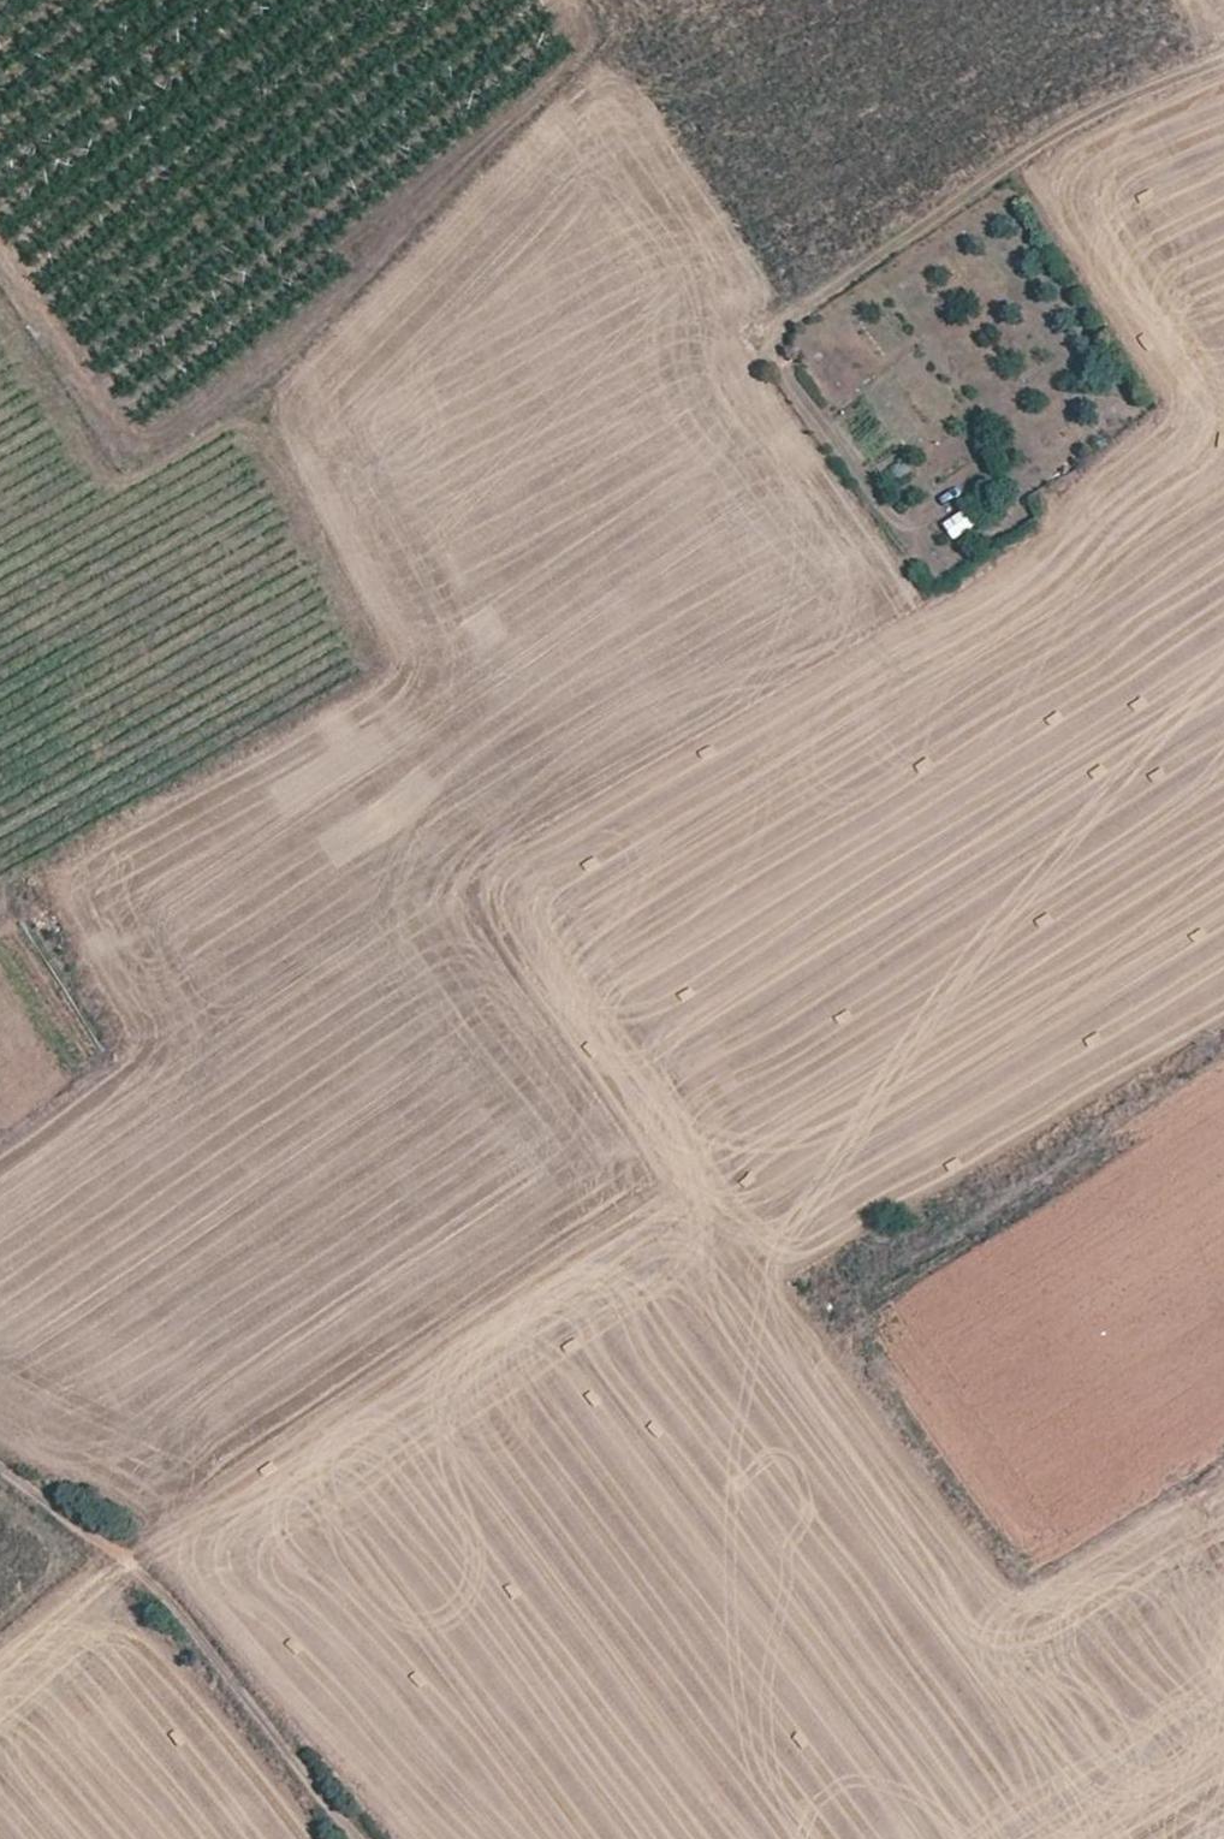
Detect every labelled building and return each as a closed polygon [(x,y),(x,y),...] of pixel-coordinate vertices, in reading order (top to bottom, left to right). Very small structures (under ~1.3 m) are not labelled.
[(964,508),(942,521),(953,539),(975,526),(964,508)]
